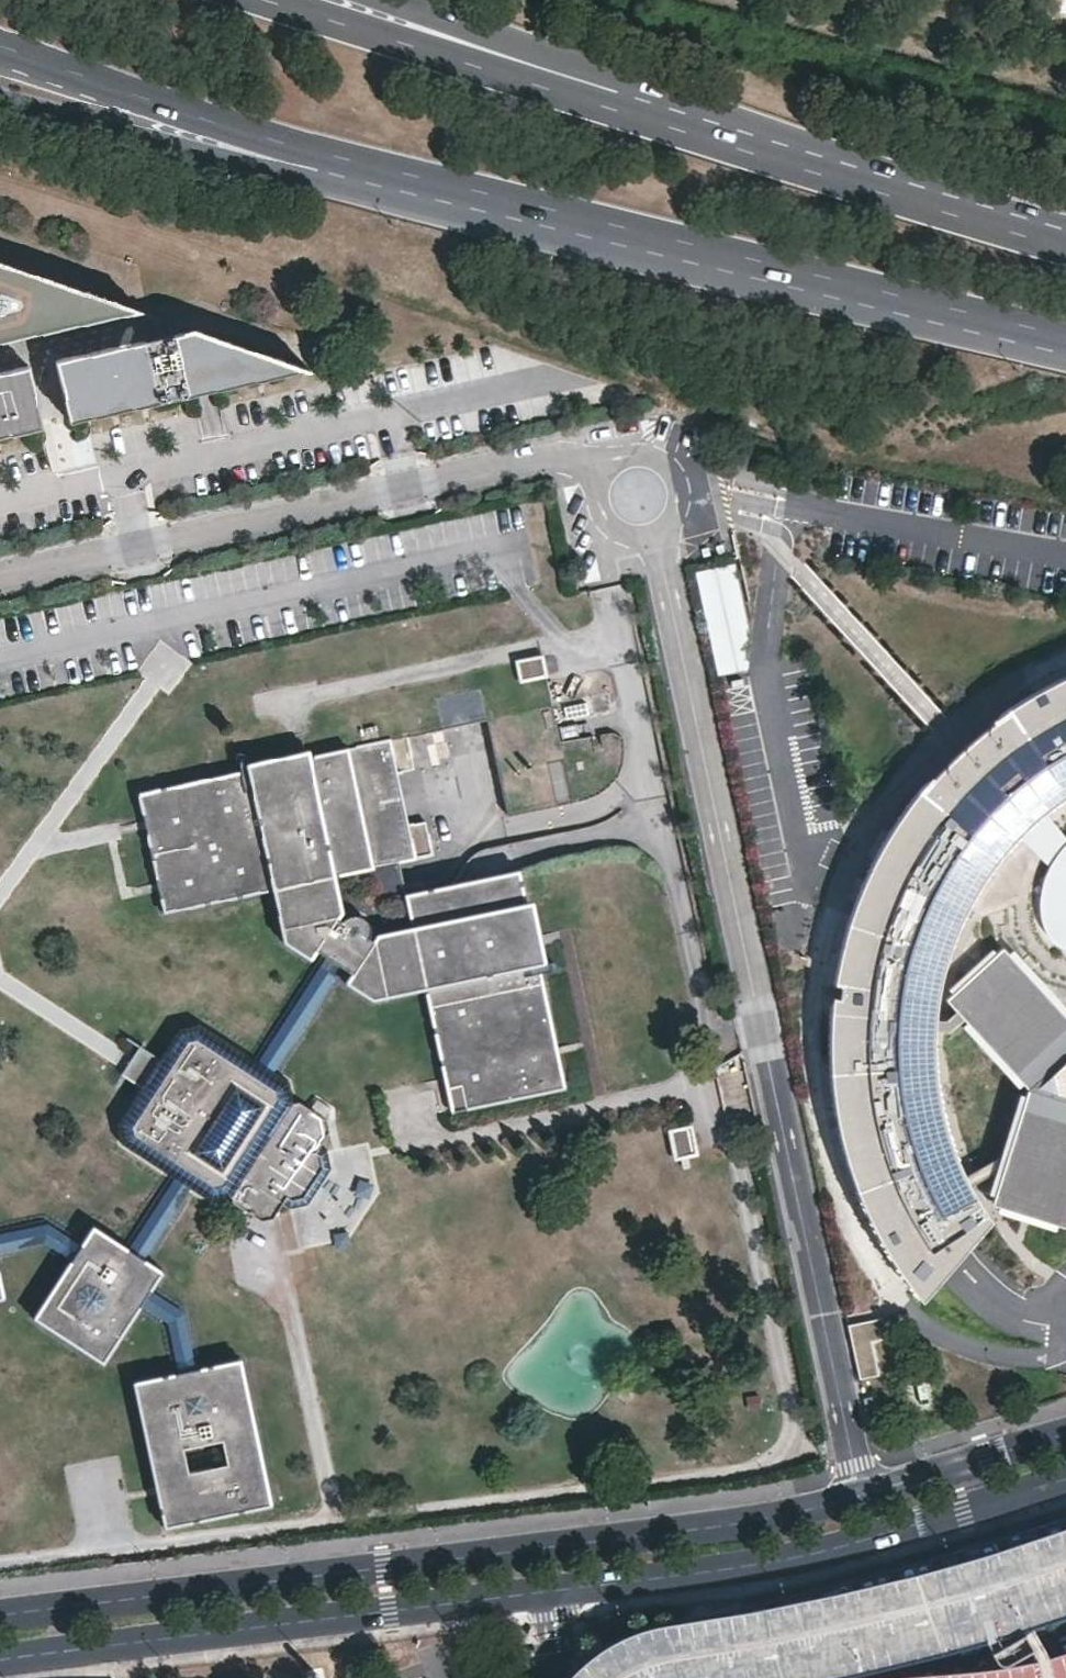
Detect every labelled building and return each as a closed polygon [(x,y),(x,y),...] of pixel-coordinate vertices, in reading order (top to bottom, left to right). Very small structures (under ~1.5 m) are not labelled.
[(147,307),(0,257),(0,340),(147,307)] [(145,340),(64,358),(67,375),(70,375),(72,379),(68,381),(76,419),(168,399),(168,396),(171,397),(187,394),(192,392),(193,394),(316,367),(204,328),(192,330),(193,336),(146,345),(145,340)] [(35,364),(0,372),(0,436),(47,426),(39,387),(36,387),(35,382),(39,381),(35,364)] [(737,562),(697,570),(720,676),(751,670),(753,641),(737,562)] [(544,670),(541,652),(516,656),(520,675),(544,670)] [(921,1296),(991,1217),(962,1169),(948,1130),(938,1097),(934,1061),(935,1024),(942,972),(957,923),(982,877),(1018,832),(1031,819),(1044,808),(1064,793),(1065,792),(1065,673),(1054,678),(1019,699),(988,724),(965,746),(926,779),(886,839),(870,869),(855,908),(843,943),(835,978),(831,1022),(830,1067),(837,1115),(848,1155),(859,1191),(875,1225),(897,1260),(921,1296)] [(582,803),(563,704),(497,718),(518,817),(582,803)] [(418,735),(400,739),(422,843),(439,839),(418,735)] [(415,894),(420,928),(386,935),(382,940),(375,934),(376,932),(376,927),(375,922),(369,917),(362,916),(356,918),(354,921),(348,917),(352,913),(345,876),(442,857),(439,839),(422,843),(400,739),(305,759),(146,792),(171,912),(279,890),(291,943),(319,961),(326,950),(336,957),(269,1060),(207,1022),(188,1027),(168,1058),(147,1088),(124,1124),(129,1146),(181,1181),(135,1253),(99,1230),(86,1248),(52,1227),(0,1237),(0,1303),(11,1301),(2,1257),(49,1247),(75,1264),(40,1322),(110,1367),(147,1310),(173,1327),(184,1377),(142,1386),(171,1532),(279,1509),(249,1363),(204,1373),(191,1317),(157,1295),(169,1275),(152,1263),(198,1191),(218,1206),(241,1202),(241,1205),(268,1222),(282,1219),(294,1201),(299,1204),(311,1200),(331,1171),(328,1158),(325,1155),(338,1134),(335,1122),(306,1104),(302,1104),(301,1081),(285,1071),(352,969),(360,974),(355,985),(383,1002),(434,992),(460,1115),(575,1092),(565,1047),(542,936),(528,870),(415,894)] [(1018,832),(1051,865),(1060,852),(1065,844),(1065,834),(1044,808),(1031,819),(1018,832)] [(1060,852),(1051,865),(1045,879),(1042,895),(1042,910),(1045,924),(1050,934),(1059,942),(1065,945),(1065,844),(1060,852)] [(1008,951),(956,998),(967,1012),(971,1009),(1034,1079),(997,1193),(1061,1213),(1065,1199),(1065,1016),(1008,951)] [(130,1077),(147,1088),(168,1058),(150,1046),(139,1063),(130,1077)] [(699,1153),(693,1124),(671,1128),(678,1157),(699,1153)] [(890,1338),(886,1316),(853,1323),(864,1375),(883,1371),(877,1341),(890,1338)] [(877,1393),(864,1396),(868,1411),(881,1408),(877,1393)] [(1006,1662),(1032,1646),(1027,1638),(1023,1630),(1000,1644),(996,1647),(989,1651),(994,1656),(999,1662),(1006,1662)]
